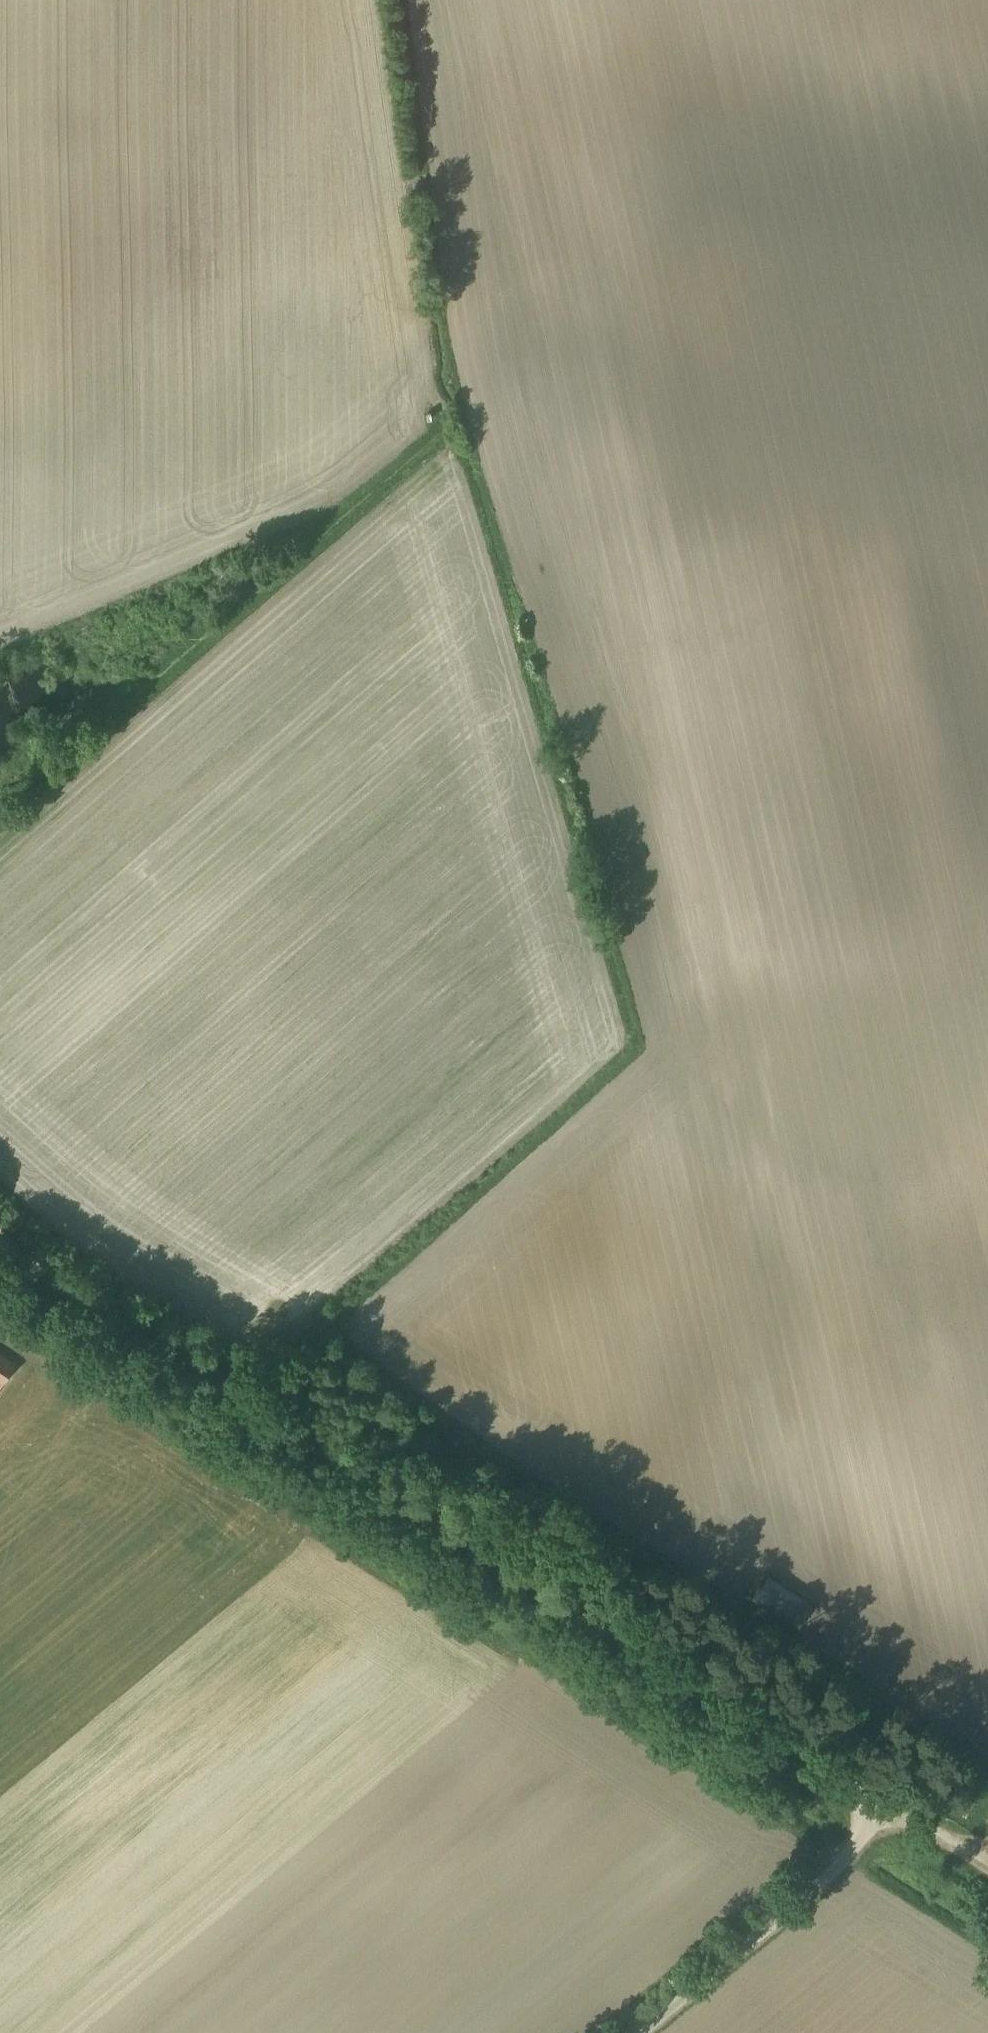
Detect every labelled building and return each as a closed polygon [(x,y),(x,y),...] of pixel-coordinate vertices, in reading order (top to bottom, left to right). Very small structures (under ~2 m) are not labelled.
[(14,1360),(0,1351),(0,1383),(14,1360)]
